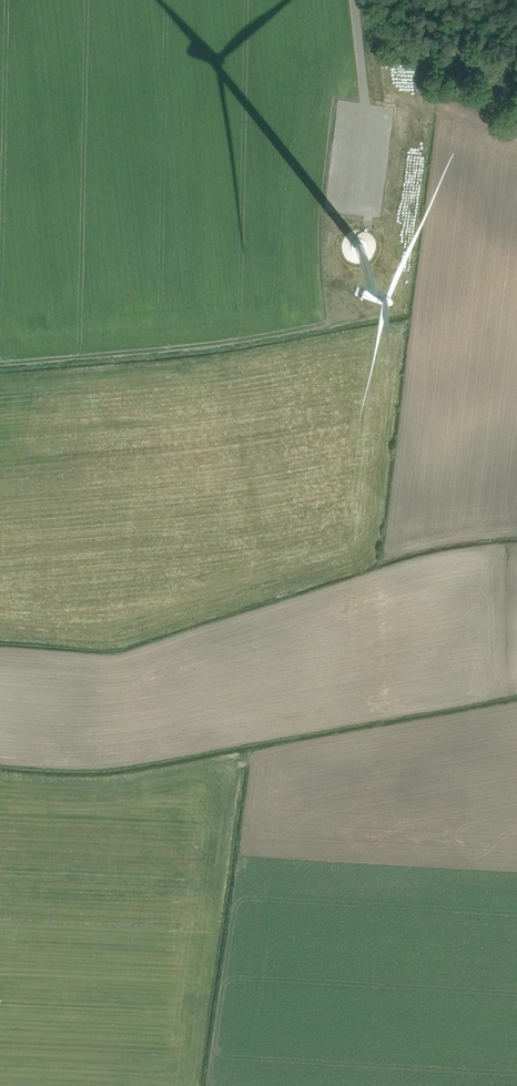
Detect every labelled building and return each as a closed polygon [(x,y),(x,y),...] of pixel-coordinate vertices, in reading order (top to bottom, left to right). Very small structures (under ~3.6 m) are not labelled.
[(355,245),(355,247),(356,249),(357,250),(359,251),(361,251),(363,250),(364,248),(364,246),(364,244),(362,242),(361,241),(359,241),(357,242),(355,243),(355,245)]
